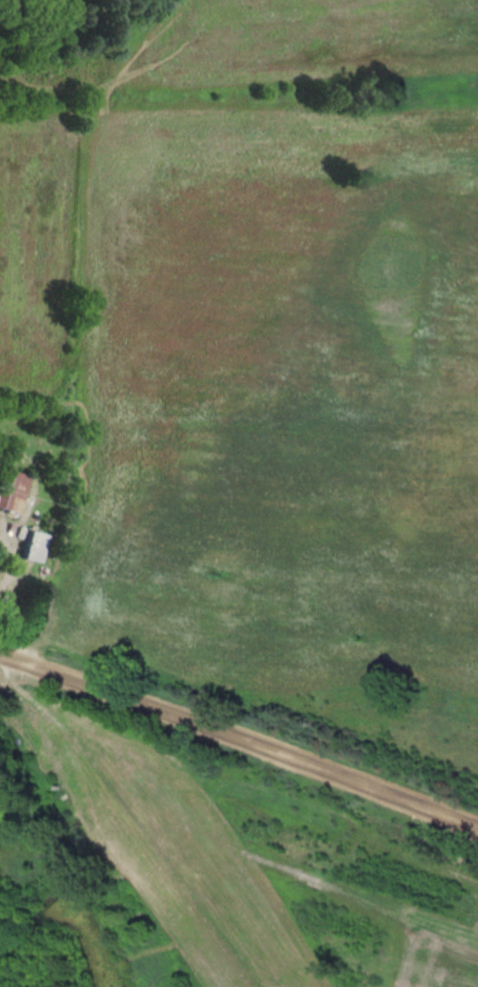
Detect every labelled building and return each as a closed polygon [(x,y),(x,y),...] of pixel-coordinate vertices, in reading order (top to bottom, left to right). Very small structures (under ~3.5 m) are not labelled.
[(30,475),(2,468),(0,477),(0,509),(20,514),(30,475)] [(21,558),(39,563),(46,536),(29,531),(21,558)]
